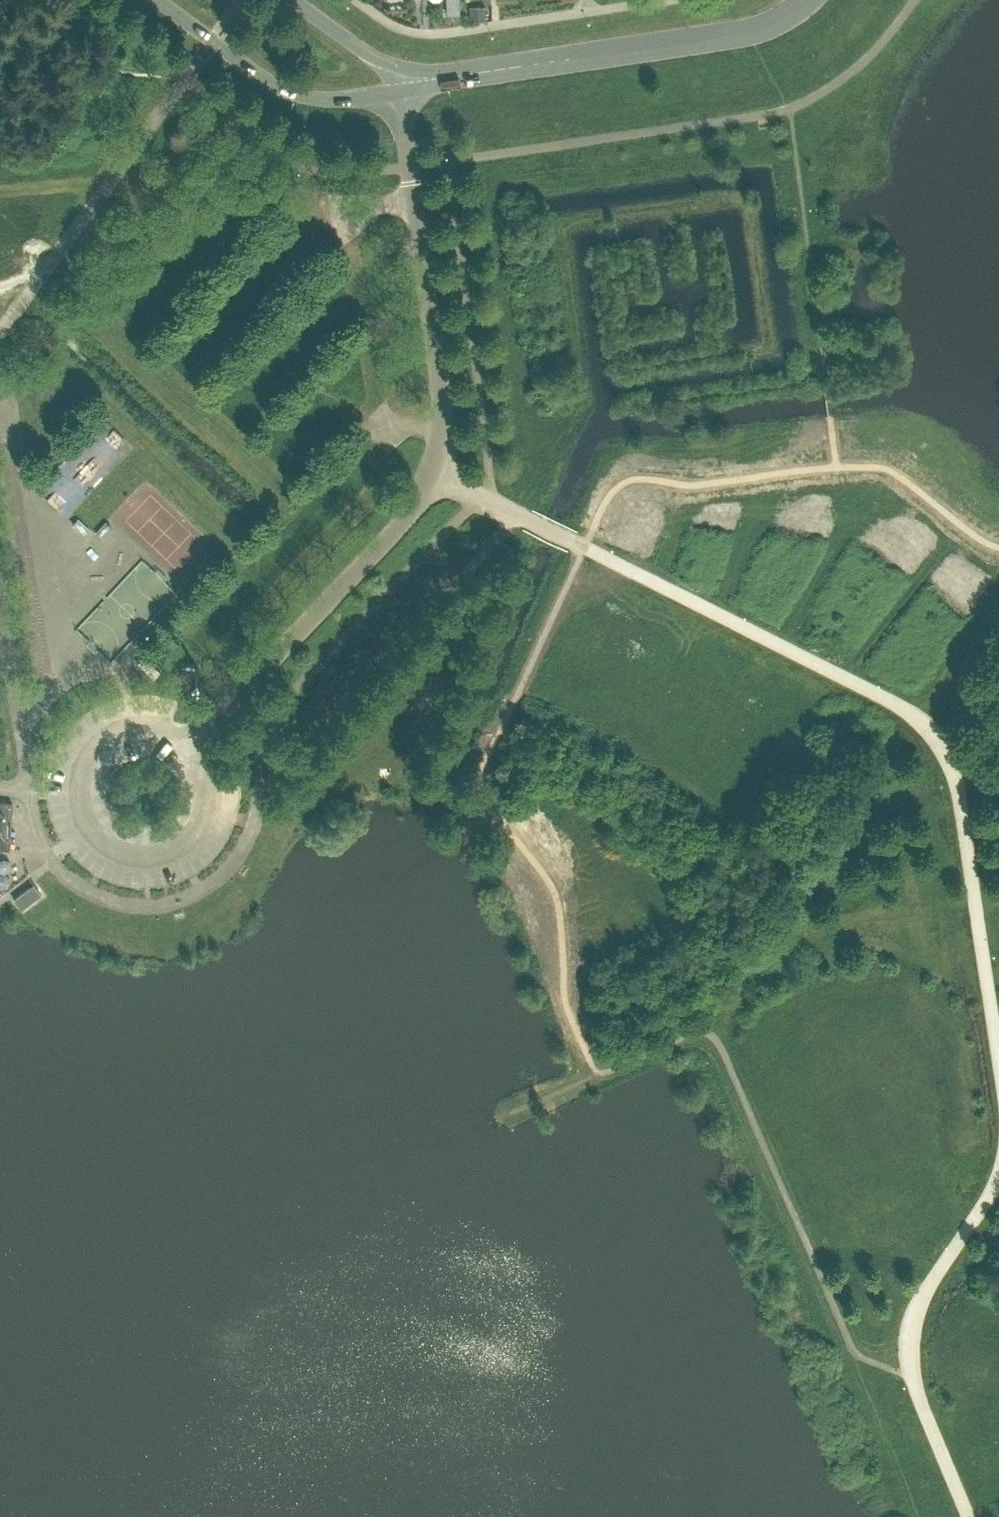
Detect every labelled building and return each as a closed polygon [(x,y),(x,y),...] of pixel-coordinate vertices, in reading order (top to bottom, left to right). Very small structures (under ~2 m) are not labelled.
[(460,6),(447,7),(448,14),(460,14),(460,6)] [(106,442),(118,434),(110,421),(98,429),(106,442)] [(0,802),(0,848),(10,849),(13,803),(0,802)] [(41,894),(34,884),(14,899),(22,908),(41,894)]
